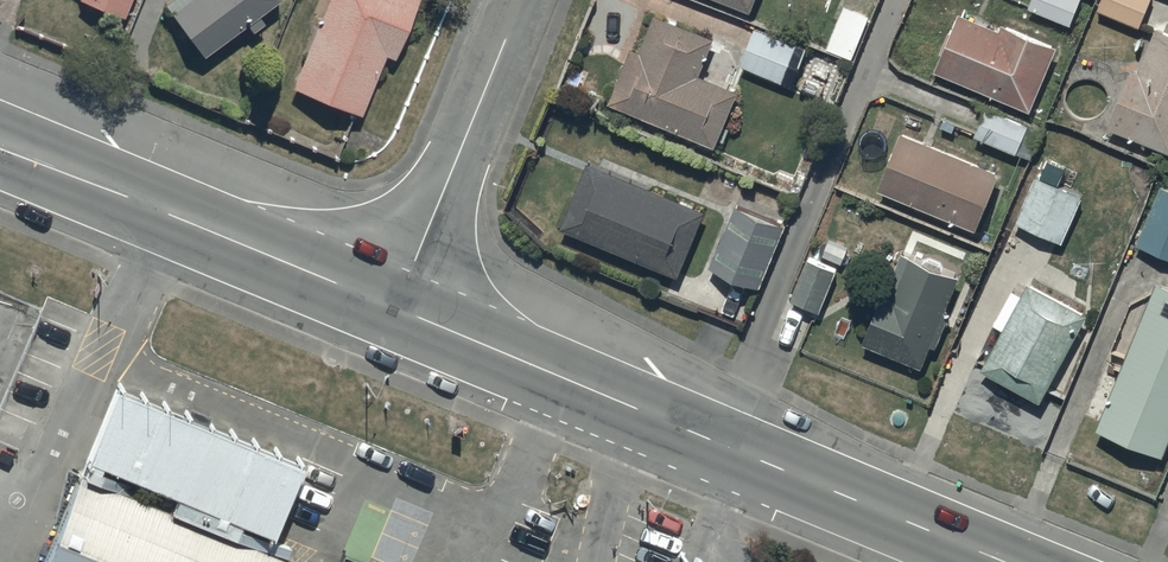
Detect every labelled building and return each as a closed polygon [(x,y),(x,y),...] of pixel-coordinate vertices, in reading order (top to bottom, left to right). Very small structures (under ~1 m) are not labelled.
[(202,48),(245,16),(251,25),(262,17),(256,8),(268,0),(167,0),(202,48)] [(290,78),(359,108),(385,49),(393,53),(415,0),(324,0),(290,78)] [(847,0),(845,0),(829,34),(817,28),(813,38),(848,54),(869,10),(847,0)] [(1029,2),(1070,18),(1077,0),(1030,0),(1029,2)] [(1098,2),(1139,19),(1147,0),(1099,0),(1098,2)] [(612,97),(714,136),(736,81),(700,68),(716,28),(657,5),(642,43),(634,40),(612,97)] [(959,6),(934,63),(1030,103),(1057,39),(1003,16),(1000,23),(959,6)] [(1109,118),(1167,144),(1167,23),(1158,19),(1138,64),(1132,61),(1109,118)] [(742,59),(783,75),(797,37),(756,22),(742,59)] [(987,101),(975,129),(1015,146),(1027,119),(987,101)] [(879,181),(975,220),(998,163),(902,124),(879,181)] [(564,221),(676,266),(702,202),(589,158),(564,221)] [(1036,170),(1015,215),(1062,235),(1082,190),(1036,170)] [(1137,237),(1167,250),(1167,180),(1162,178),(1137,237)] [(709,260),(761,281),(788,216),(737,194),(709,260)] [(863,336),(921,360),(930,338),(936,341),(949,310),(944,308),(960,269),(902,245),(863,336)] [(793,293),(820,305),(837,264),(810,253),(793,293)] [(1167,433),(1167,278),(1156,273),(1097,420),(1163,446),(1167,433)] [(1029,274),(981,360),(1040,392),(1087,306),(1029,274)] [(65,437),(11,561),(362,561),(65,437)]
